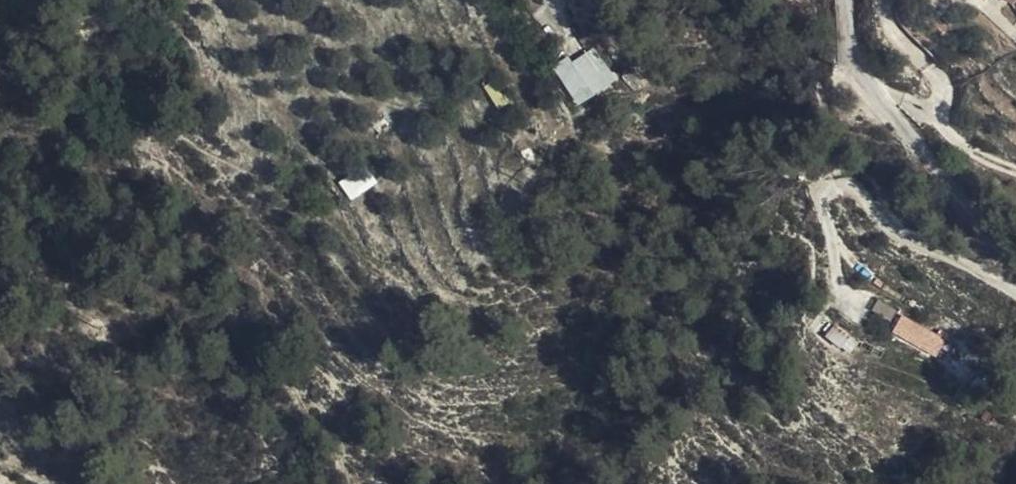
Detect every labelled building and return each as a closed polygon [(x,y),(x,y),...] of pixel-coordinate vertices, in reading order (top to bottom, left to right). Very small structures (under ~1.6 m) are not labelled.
[(572,60),(568,54),(551,67),(579,106),(618,78),(594,45),(572,60)] [(337,182),(350,200),(376,182),(363,164),(337,182)] [(900,316),(890,335),(936,357),(945,338),(900,316)]
